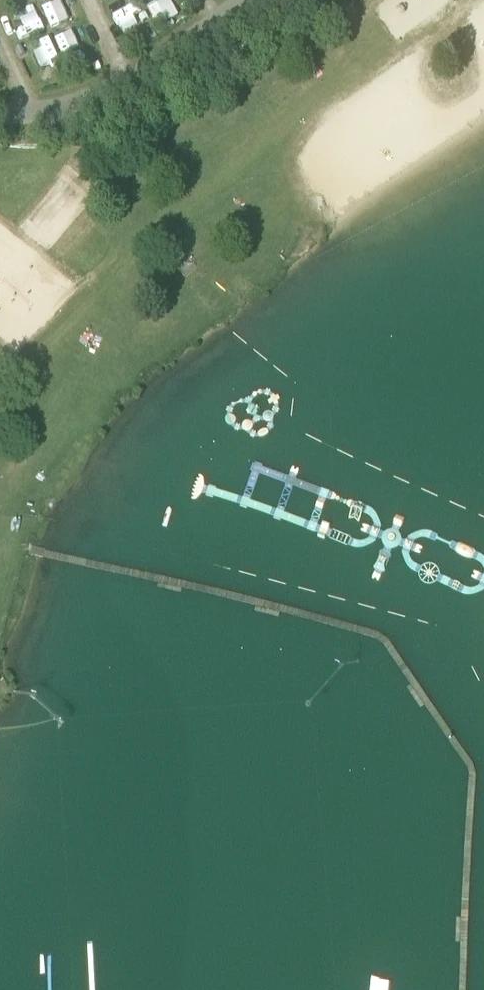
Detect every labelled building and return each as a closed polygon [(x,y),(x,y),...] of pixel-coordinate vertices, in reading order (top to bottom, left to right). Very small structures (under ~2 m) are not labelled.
[(177,13),(166,0),(153,9),(164,23),(177,13)]
